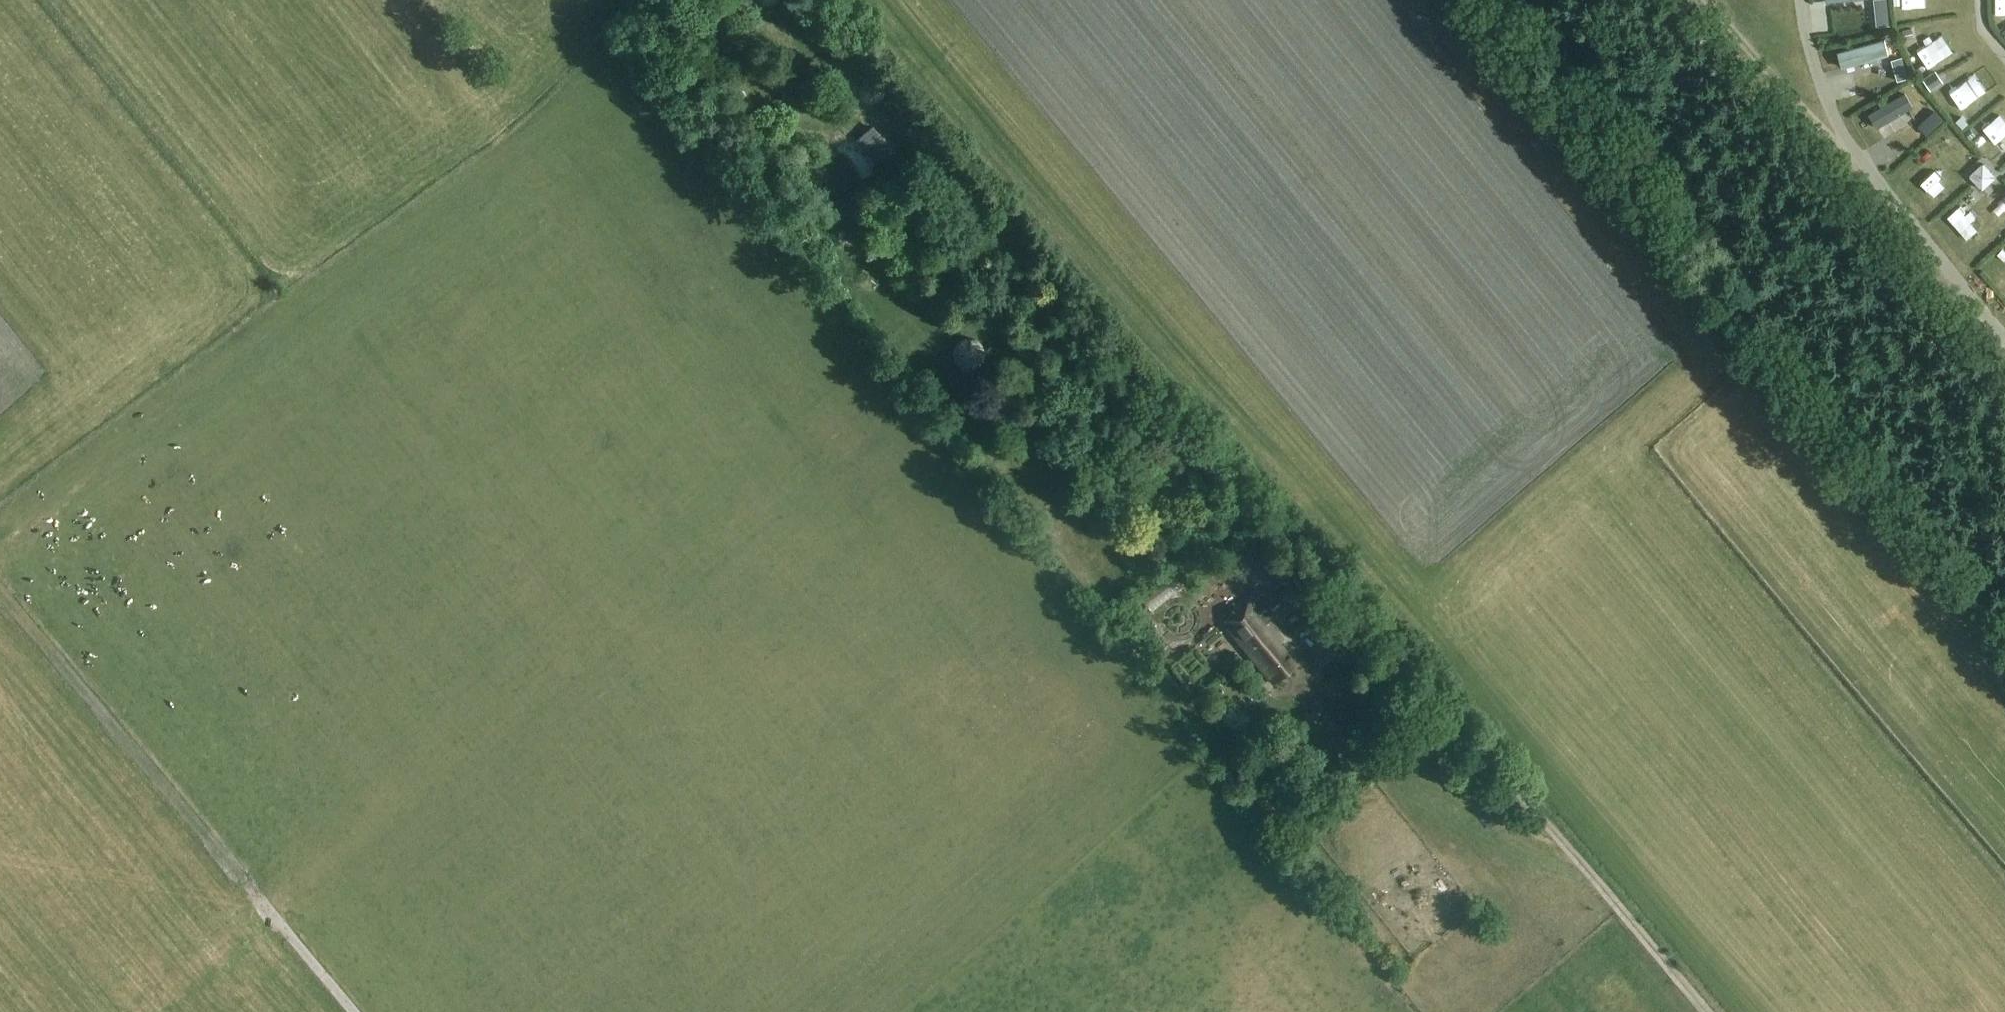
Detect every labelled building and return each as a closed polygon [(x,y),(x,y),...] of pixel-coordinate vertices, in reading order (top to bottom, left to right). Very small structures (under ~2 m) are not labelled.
[(1908,78),(1903,63),(1893,66),(1898,81),(1908,78)] [(1943,82),(1935,70),(1922,79),(1931,91),(1943,82)] [(1232,546),(1262,583),(1276,572),(1246,535),(1232,546)] [(1289,649),(1286,651),(1280,644),(1285,640),(1269,621),(1297,597),(1284,581),(1265,596),(1263,593),(1224,625),(1273,684),(1299,662),(1289,649)]
